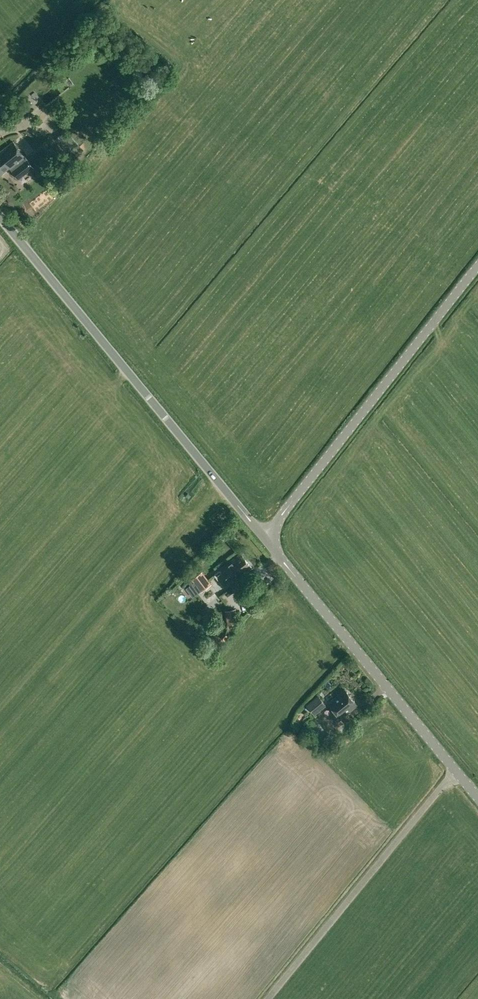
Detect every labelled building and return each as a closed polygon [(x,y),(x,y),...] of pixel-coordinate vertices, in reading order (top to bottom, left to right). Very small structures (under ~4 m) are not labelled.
[(62,133),(56,139),(73,158),(79,152),(62,133)] [(18,147),(13,141),(0,152),(0,154),(0,155),(0,174),(10,167),(19,178),(33,167),(18,147)] [(52,146),(35,159),(41,168),(59,155),(52,146)] [(241,553),(223,567),(223,568),(214,574),(224,586),(232,580),(233,581),(251,567),(241,553)] [(201,592),(211,584),(202,572),(191,580),(193,582),(190,584),(197,593),(200,591),(201,592)] [(225,611),(228,624),(238,622),(235,609),(225,611)] [(345,689),(329,702),(341,717),(357,704),(345,689)] [(315,714),(327,705),(319,695),(307,705),(315,714)] [(316,724),(312,720),(307,725),(310,729),(316,724)] [(310,731),(304,725),(300,729),(306,735),(310,731)] [(329,732),(321,739),(326,746),(335,739),(329,732)]
